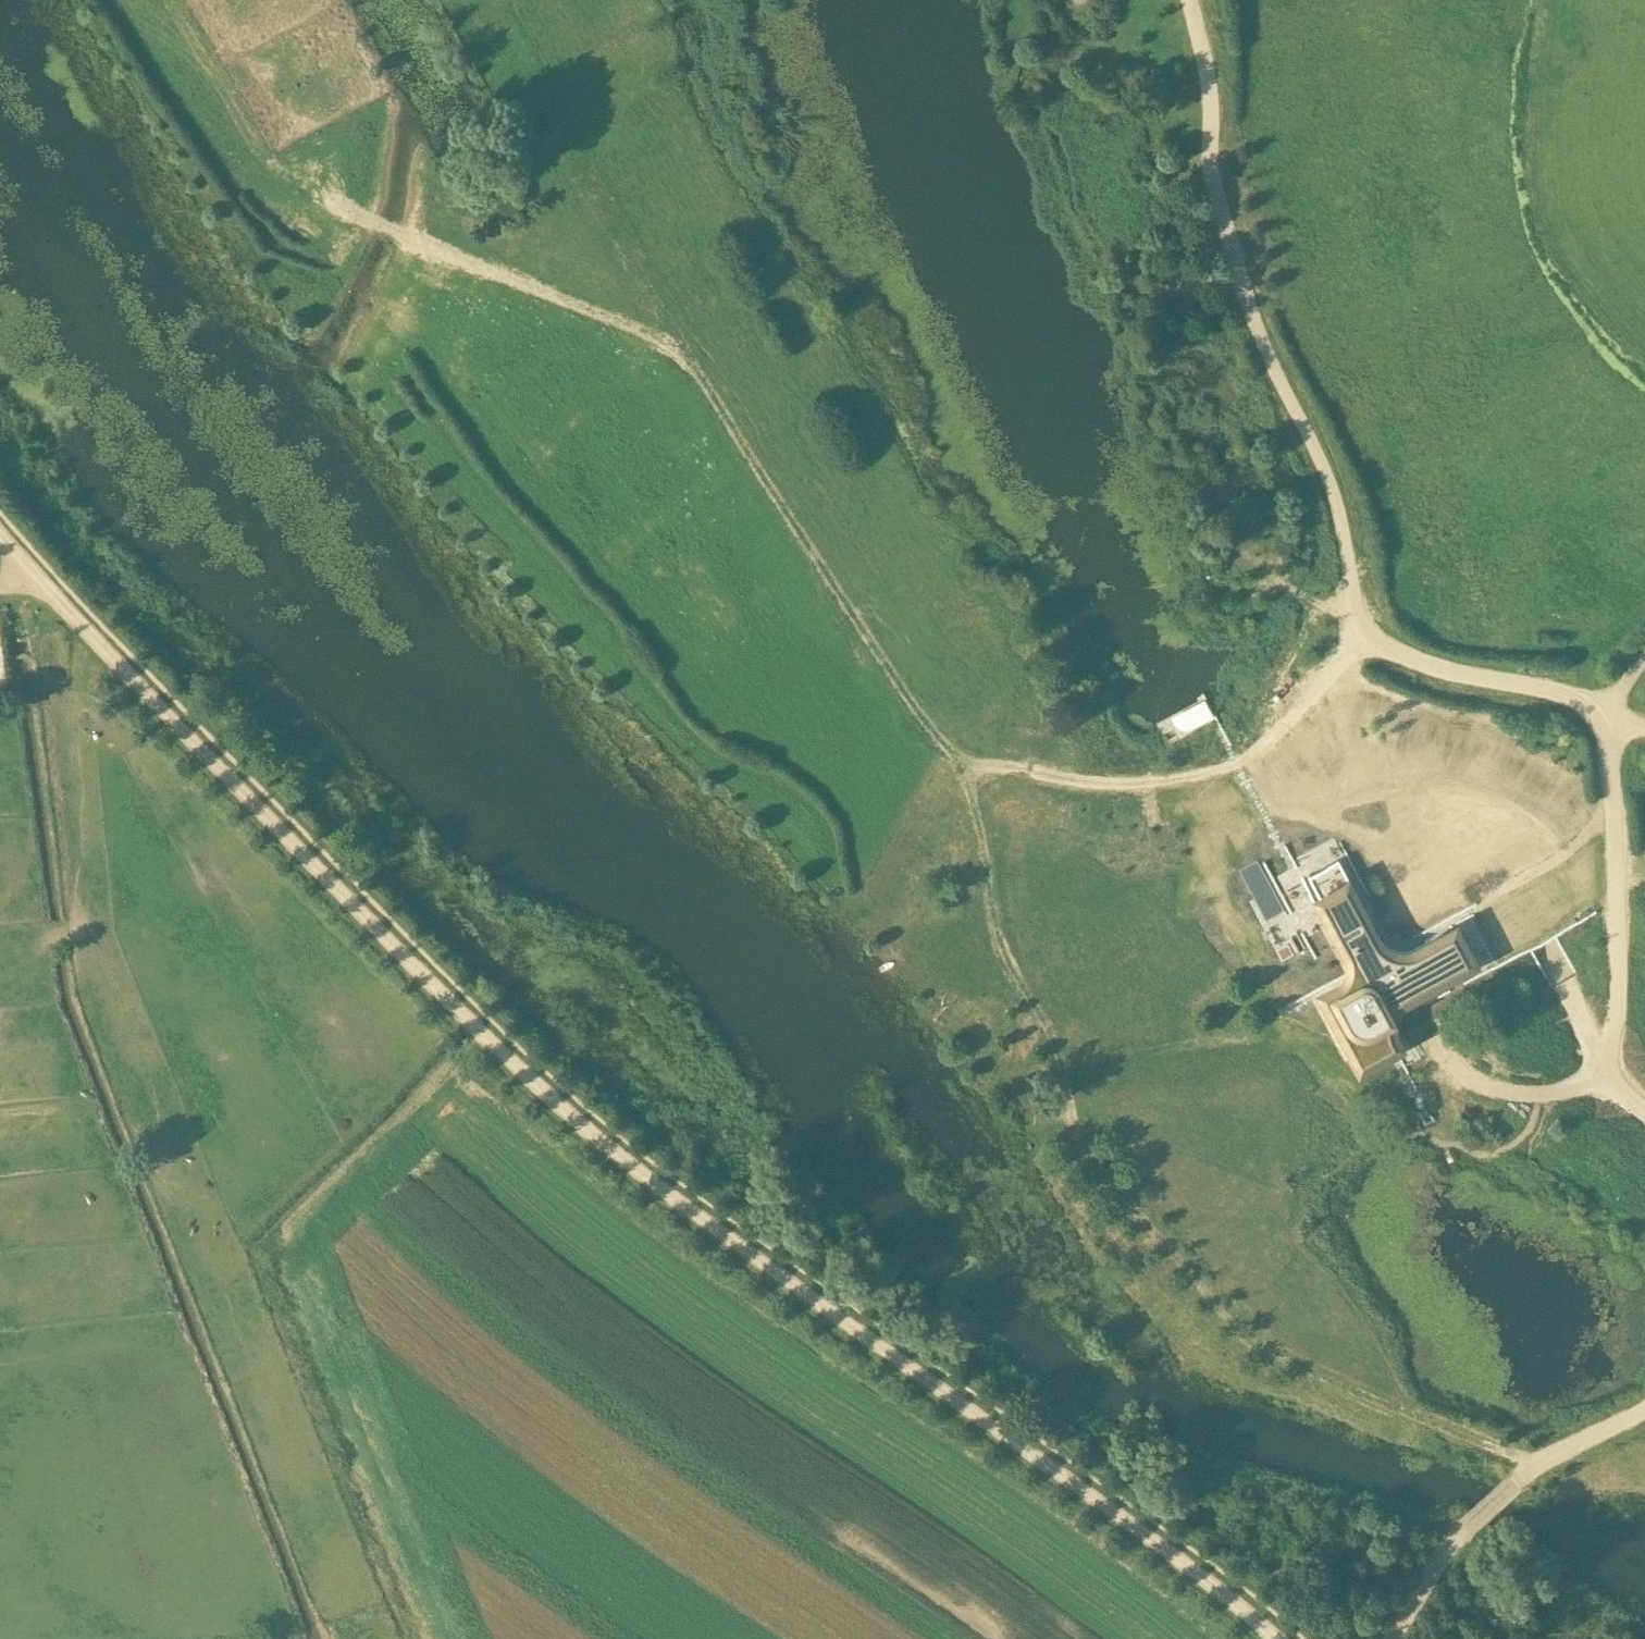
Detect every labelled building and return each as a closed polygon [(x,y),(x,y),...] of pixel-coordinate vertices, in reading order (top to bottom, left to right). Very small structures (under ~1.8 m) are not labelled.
[(1158,720),(1166,739),(1216,718),(1208,699),(1158,720)] [(1249,900),(1282,960),(1305,948),(1258,858),(1237,869),(1252,898),(1249,900)] [(1310,873),(1308,874),(1318,894),(1312,897),(1335,939),(1340,936),(1364,980),(1358,983),(1360,986),(1354,989),(1351,983),(1336,991),(1334,988),(1318,997),(1326,1011),(1332,1008),(1339,1021),(1333,1024),(1344,1045),(1350,1042),(1357,1055),(1351,1058),(1359,1072),(1390,1055),(1385,1046),(1391,1042),(1396,1052),(1398,1051),(1393,1042),(1387,1031),(1375,1008),(1380,1005),(1403,993),(1404,995),(1473,958),(1476,963),(1481,971),(1574,920),(1548,872),(1455,923),(1458,930),(1436,941),(1389,967),(1361,916),(1366,913),(1370,921),(1371,920),(1349,879),(1348,879),(1339,862),(1312,877),(1310,873)]
